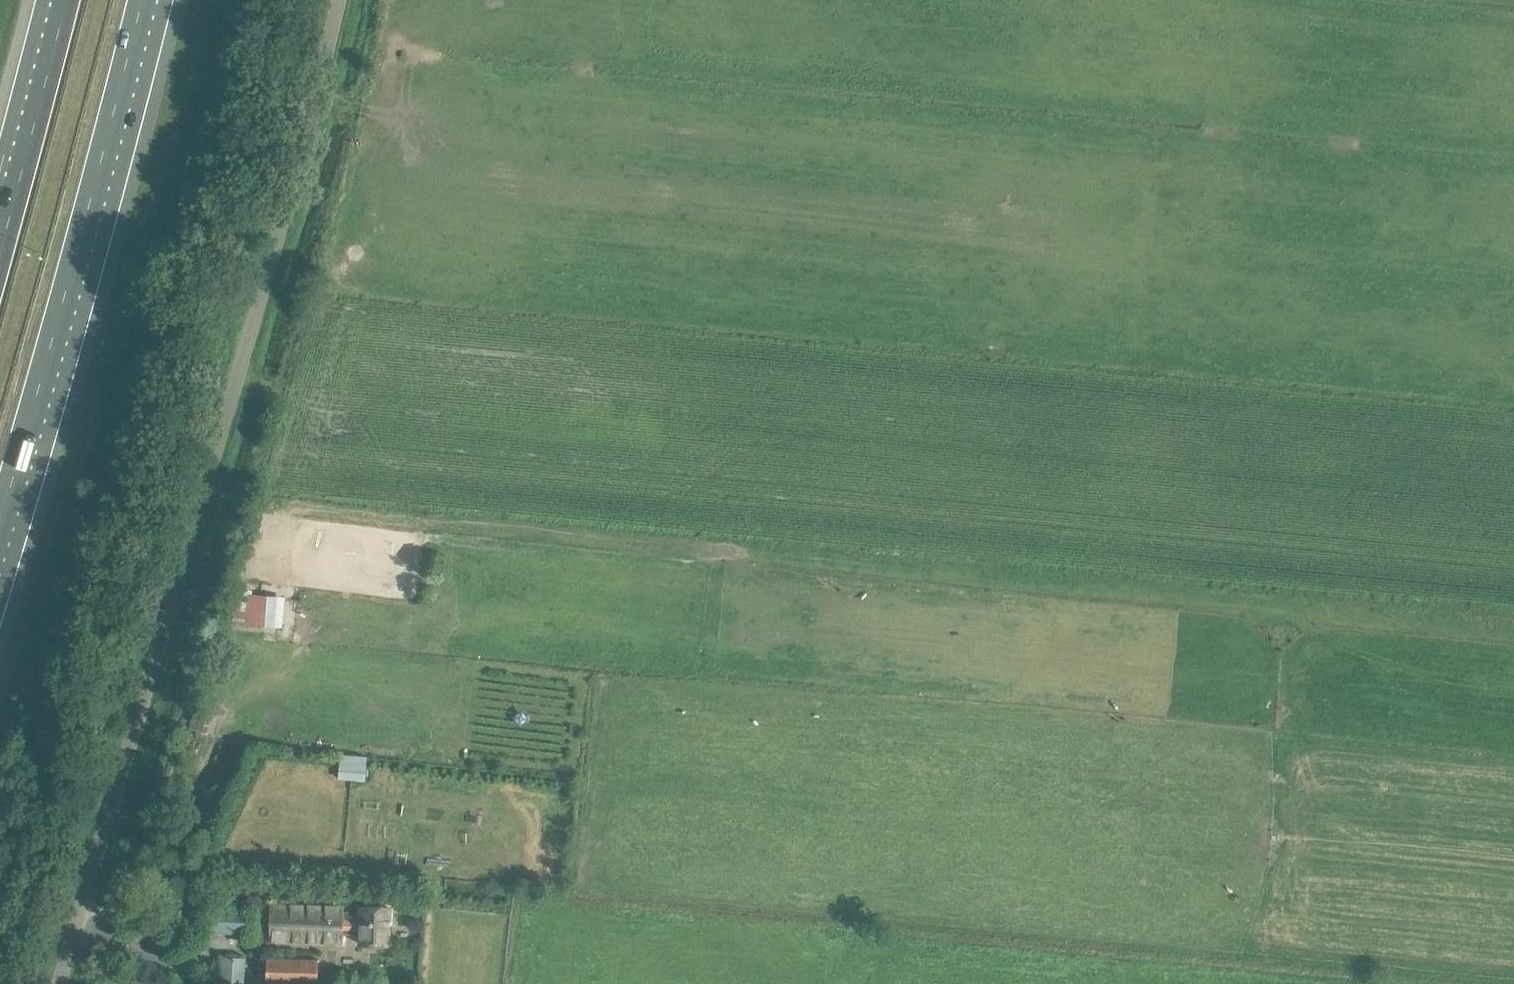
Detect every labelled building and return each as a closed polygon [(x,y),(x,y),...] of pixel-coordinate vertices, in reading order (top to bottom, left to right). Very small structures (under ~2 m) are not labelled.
[(232,588),(230,610),(233,610),(232,623),(265,626),(265,624),(268,597),(268,596),(253,594),(253,591),(253,590),(232,588)] [(344,917),(344,907),(272,906),(271,941),(344,943),(344,933),(362,933),(362,944),(390,944),(390,907),(362,907),(362,917),(344,917)] [(248,909),(217,908),(216,936),(247,937),(248,909)] [(222,983),(246,983),(247,959),(223,958),(222,983)] [(269,959),(268,983),(320,983),(320,960),(269,959)]
